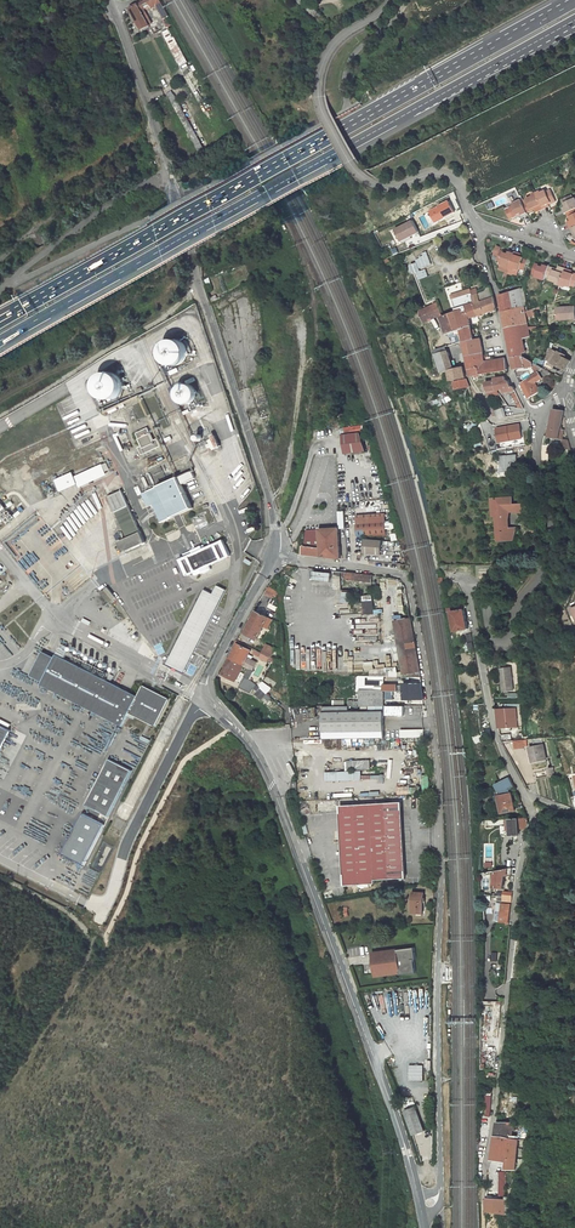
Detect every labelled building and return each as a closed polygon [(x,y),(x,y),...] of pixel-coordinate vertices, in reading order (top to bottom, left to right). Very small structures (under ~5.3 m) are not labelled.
[(130,9),(142,30),(150,26),(142,10),(146,8),(151,6),(153,8),(158,6),(164,16),(169,13),(162,0),(146,0),(131,7),(130,9)] [(253,7),(266,20),(279,8),(270,0),(261,0),(253,7)] [(142,10),(150,26),(153,24),(146,8),(142,10)] [(170,29),(164,33),(181,66),(187,63),(170,29)] [(198,150),(203,148),(194,127),(189,129),(198,150)] [(546,191),(546,190),(537,194),(544,208),(550,206),(549,204),(549,203),(552,201),(552,203),(556,201),(551,189),(546,191)] [(537,194),(527,199),(528,202),(531,208),(535,207),(536,209),(537,211),(544,208),(537,194)] [(563,199),(566,206),(564,207),(567,213),(574,209),(574,198),(574,199),(572,195),(563,199)] [(522,199),(513,204),(514,205),(510,207),(514,216),(522,213),(523,215),(528,212),(524,204),(522,199)] [(449,201),(430,211),(434,220),(444,216),(445,218),(455,212),(449,201)] [(528,202),(524,204),(528,212),(536,209),(535,207),(531,208),(528,202)] [(574,209),(567,213),(570,221),(572,219),(571,216),(574,214),(574,209)] [(413,221),(396,229),(402,241),(411,236),(419,232),(413,221)] [(510,267),(514,253),(509,252),(508,253),(501,251),(502,248),(496,246),(494,255),(499,257),(498,260),(501,261),(501,264),(510,267)] [(524,270),(528,258),(523,256),(523,257),(520,257),(521,255),(521,254),(515,252),(514,253),(510,267),(519,270),(519,269),(524,270)] [(418,275),(420,281),(430,277),(427,268),(433,266),(428,254),(416,258),(418,264),(412,266),(415,276),(418,275)] [(546,275),(549,266),(544,265),(543,267),(536,264),(532,273),(536,275),(536,277),(545,280),(546,275)] [(557,271),(558,269),(549,266),(546,275),(551,276),(553,270),(557,271)] [(561,283),(566,269),(558,266),(558,269),(557,271),(553,270),(551,276),(550,280),(561,283)] [(574,286),(574,273),(574,274),(571,273),(571,272),(572,270),(566,269),(561,283),(570,286),(571,285),(574,286)] [(462,290),(451,295),(457,312),(474,305),(472,296),(469,288),(465,289),(464,286),(461,287),(462,290)] [(524,306),(520,289),(510,292),(513,309),(524,306)] [(513,309),(510,292),(499,296),(502,312),(513,309)] [(479,293),(472,296),(474,305),(478,316),(496,309),(494,298),(482,302),(479,293)] [(438,302),(426,308),(431,320),(442,315),(438,302)] [(474,305),(457,312),(461,329),(471,326),(469,319),(478,316),(474,305)] [(513,309),(502,312),(506,328),(527,323),(525,312),(524,306),(513,309)] [(574,319),(574,311),(574,307),(555,308),(556,320),(574,319)] [(426,308),(420,311),(425,323),(431,320),(426,308)] [(535,317),(534,309),(527,312),(528,316),(532,316),(532,318),(535,317)] [(457,312),(442,317),(448,334),(449,334),(454,332),(461,329),(457,312)] [(528,327),(527,323),(506,328),(511,357),(523,356),(520,341),(530,337),(529,330),(528,327)] [(471,326),(461,329),(464,341),(474,338),(471,326)] [(474,338),(464,341),(467,356),(476,355),(474,341),(474,338)] [(163,356),(164,358),(165,359),(166,361),(167,363),(169,364),(171,365),(173,365),(175,366),(177,366),(179,365),(181,364),(183,363),(185,362),(186,360),(188,357),(189,355),(189,353),(189,351),(187,347),(186,345),(185,343),(183,342),(182,341),(180,340),(178,340),(175,339),(173,340),(171,340),(169,341),(168,342),(166,344),(165,345),(164,347),(163,349),(163,353),(163,356)] [(480,340),(474,341),(476,355),(483,353),(480,340)] [(565,371),(571,361),(565,358),(562,356),(563,354),(559,352),(558,352),(549,346),(545,359),(565,371)] [(448,351),(437,354),(443,372),(449,370),(452,381),(466,378),(464,367),(455,369),(448,351)] [(476,355),(467,356),(472,376),(498,372),(496,360),(488,361),(485,363),(483,353),(476,355)] [(533,367),(532,362),(523,356),(511,357),(514,369),(533,367)] [(536,383),(550,373),(543,368),(522,383),(530,399),(541,392),(536,383)] [(99,383),(98,388),(99,390),(99,392),(100,394),(102,395),(103,397),(105,398),(107,399),(109,400),(111,400),(113,400),(115,399),(117,399),(119,398),(120,396),(122,395),(123,393),(124,391),(124,389),(124,387),(124,385),(124,383),(123,381),(122,379),(121,377),(119,376),(117,375),(115,374),(113,374),(109,374),(107,374),(105,375),(103,377),(102,378),(100,380),(99,381),(99,383)] [(468,379),(455,382),(457,390),(471,387),(468,379)] [(499,393),(499,390),(504,389),(504,393),(512,391),(511,388),(509,381),(506,380),(496,381),(498,390),(499,393)] [(486,383),(490,395),(499,393),(498,390),(496,381),(486,383)] [(134,393),(136,397),(154,389),(153,386),(134,393)] [(180,392),(179,394),(179,395),(179,397),(180,399),(181,401),(182,402),(184,404),(185,405),(189,405),(192,405),(194,404),(196,403),(197,401),(198,399),(199,398),(199,396),(199,394),(198,392),(197,389),(194,387),(193,386),(190,386),(189,386),(186,386),(184,387),(182,388),(181,389),(180,391),(180,392)] [(113,403),(105,407),(107,412),(115,409),(113,403)] [(507,417),(503,408),(496,411),(498,419),(507,417)] [(554,408),(549,437),(562,439),(564,430),(561,430),(565,410),(554,408)] [(496,429),(499,443),(522,438),(519,425),(496,429)] [(138,447),(141,455),(161,446),(157,438),(154,440),(148,428),(136,433),(141,445),(138,447)] [(358,433),(340,435),(343,455),(365,452),(358,433)] [(216,434),(208,438),(213,450),(221,446),(216,434)] [(571,449),(569,440),(563,439),(562,448),(571,449)] [(517,455),(502,456),(503,471),(520,471),(520,465),(517,465),(517,455)] [(102,464),(93,469),(96,475),(105,471),(102,464)] [(73,472),(75,477),(82,474),(89,470),(87,466),(73,472)] [(89,470),(82,474),(85,480),(92,477),(89,470)] [(192,471),(148,491),(162,522),(192,508),(182,485),(195,479),(192,471)] [(62,491),(78,484),(75,477),(73,472),(57,480),(62,491)] [(348,473),(338,474),(339,492),(349,491),(348,473)] [(377,497),(384,496),(380,473),(372,475),(377,497)] [(78,484),(85,480),(82,474),(75,477),(78,484)] [(141,532),(123,491),(109,497),(128,538),(141,532)] [(513,497),(491,499),(491,501),(492,505),(514,504),(513,497)] [(514,504),(492,505),(493,517),(495,517),(495,519),(497,519),(499,541),(509,541),(508,529),(506,513),(509,513),(510,509),(521,510),(521,512),(522,512),(523,503),(514,504)] [(356,516),(359,538),(388,534),(385,512),(372,514),(368,515),(356,516)] [(342,558),(340,528),(321,529),(321,530),(308,530),(306,546),(304,545),(304,547),(301,547),(300,554),(342,558)] [(515,535),(517,528),(508,529),(509,541),(513,541),(515,535)] [(146,542),(141,532),(128,538),(119,542),(124,552),(146,542)] [(384,541),(366,539),(365,553),(383,555),(384,541)] [(527,542),(520,540),(518,550),(525,551),(527,542)] [(195,553),(182,560),(188,573),(202,567),(203,570),(210,567),(209,564),(228,555),(223,542),(202,550),(201,548),(194,551),(195,553)] [(171,564),(130,582),(140,605),(181,587),(171,564)] [(332,582),(333,573),(314,571),(313,580),(332,582)] [(347,577),(347,580),(371,582),(372,574),(343,572),(343,576),(347,577)] [(401,577),(381,575),(382,596),(389,595),(388,590),(392,590),(393,595),(396,611),(410,609),(406,586),(401,577)] [(108,587),(101,592),(110,603),(117,597),(108,587)] [(275,596),(276,594),(270,591),(267,597),(275,601),(275,596)] [(341,591),(341,603),(351,603),(351,591),(341,591)] [(373,595),(362,596),(362,602),(356,602),(353,602),(354,620),(369,620),(369,614),(374,613),(373,595)] [(350,605),(341,606),(343,624),(351,623),(350,605)] [(451,612),(455,631),(469,629),(465,609),(467,605),(457,606),(458,611),(451,612)] [(245,633),(257,640),(269,618),(257,611),(245,633)] [(403,671),(404,676),(422,676),(411,614),(397,616),(397,620),(394,620),(403,671)] [(373,630),(374,636),(383,636),(382,623),(354,624),(355,630),(373,630)] [(466,634),(470,653),(476,652),(471,630),(468,630),(469,634),(466,634)] [(262,651),(272,655),(275,648),(267,644),(262,651)] [(240,645),(232,659),(242,665),(244,665),(249,668),(253,670),(257,662),(246,657),(250,650),(240,645)] [(272,655),(271,656),(283,662),(283,651),(275,648),(272,655)] [(35,671),(41,674),(48,659),(52,661),(54,657),(45,652),(35,671)] [(137,694),(57,652),(54,657),(52,661),(44,676),(41,680),(122,723),(130,709),(156,723),(169,699),(142,685),(137,694)] [(262,652),(259,658),(268,662),(271,656),(262,652)] [(44,676),(52,661),(48,659),(41,674),(44,676)] [(242,665),(232,659),(224,675),(235,679),(239,671),(242,665)] [(397,667),(383,668),(384,676),(385,676),(398,676),(398,672),(397,667)] [(500,668),(503,691),(513,690),(510,667),(500,668)] [(253,670),(249,668),(244,677),(251,679),(254,671),(253,670)] [(360,706),(385,706),(385,694),(404,694),(404,699),(425,699),(423,683),(404,683),(405,690),(399,690),(399,684),(385,684),(385,676),(384,676),(376,676),(371,676),(357,676),(357,684),(361,684),(361,689),(360,689),(360,700),(349,700),(349,706),(360,706)] [(244,677),(240,686),(251,692),(256,684),(251,679),(244,677)] [(267,694),(260,688),(255,694),(261,700),(267,694)] [(393,705),(393,716),(405,716),(405,705),(393,705)] [(497,706),(499,728),(518,727),(516,707),(507,708),(507,705),(497,706)] [(385,730),(385,712),(360,712),(324,713),(324,731),(385,730)] [(11,730),(0,724),(0,753),(11,730)] [(149,739),(129,728),(122,742),(142,752),(149,739)] [(328,739),(328,747),(353,747),(353,738),(328,739)] [(526,741),(518,742),(519,746),(528,746),(528,744),(543,743),(542,738),(526,739),(526,741)] [(545,759),(542,745),(530,747),(533,762),(545,759)] [(296,752),(298,767),(304,766),(302,752),(296,752)] [(110,758),(86,805),(109,817),(133,770),(110,758)] [(354,772),(326,773),(327,781),(354,780),(354,772)] [(500,794),(516,787),(511,777),(495,784),(500,794)] [(17,828),(30,799),(0,786),(0,820),(17,828)] [(512,793),(499,796),(501,808),(502,808),(503,813),(516,810),(512,793)] [(404,801),(343,804),(346,885),(377,883),(377,879),(407,878),(404,801)] [(63,854),(86,864),(105,823),(83,813),(63,854)] [(528,817),(510,818),(511,836),(520,835),(519,824),(528,823),(528,817)] [(496,871),(494,888),(504,889),(505,875),(512,876),(512,870),(514,870),(514,867),(510,868),(496,871)] [(414,893),(413,913),(424,913),(425,893),(414,893)] [(511,904),(502,903),(500,922),(509,923),(510,917),(511,904)] [(399,949),(374,952),(378,976),(402,973),(399,949)] [(405,997),(406,1009),(410,1008),(409,990),(401,990),(402,998),(405,997)] [(424,1080),(424,1065),(410,1065),(410,1080),(424,1080)] [(433,1088),(409,1088),(408,1098),(433,1098),(433,1088)] [(417,1107),(406,1111),(414,1135),(425,1131),(417,1107)] [(491,1159),(501,1160),(502,1156),(505,1136),(506,1136),(506,1132),(512,1133),(513,1121),(497,1121),(491,1159)] [(505,1136),(502,1156),(507,1157),(513,1138),(519,1139),(520,1130),(516,1129),(517,1121),(513,1121),(512,1133),(506,1132),(506,1136),(505,1136)] [(507,1157),(506,1168),(515,1169),(519,1139),(513,1138),(507,1157)] [(494,1212),(507,1214),(506,1203),(486,1201),(487,1210),(494,1212)] [(487,1210),(487,1227),(497,1227),(494,1212),(487,1210)]
